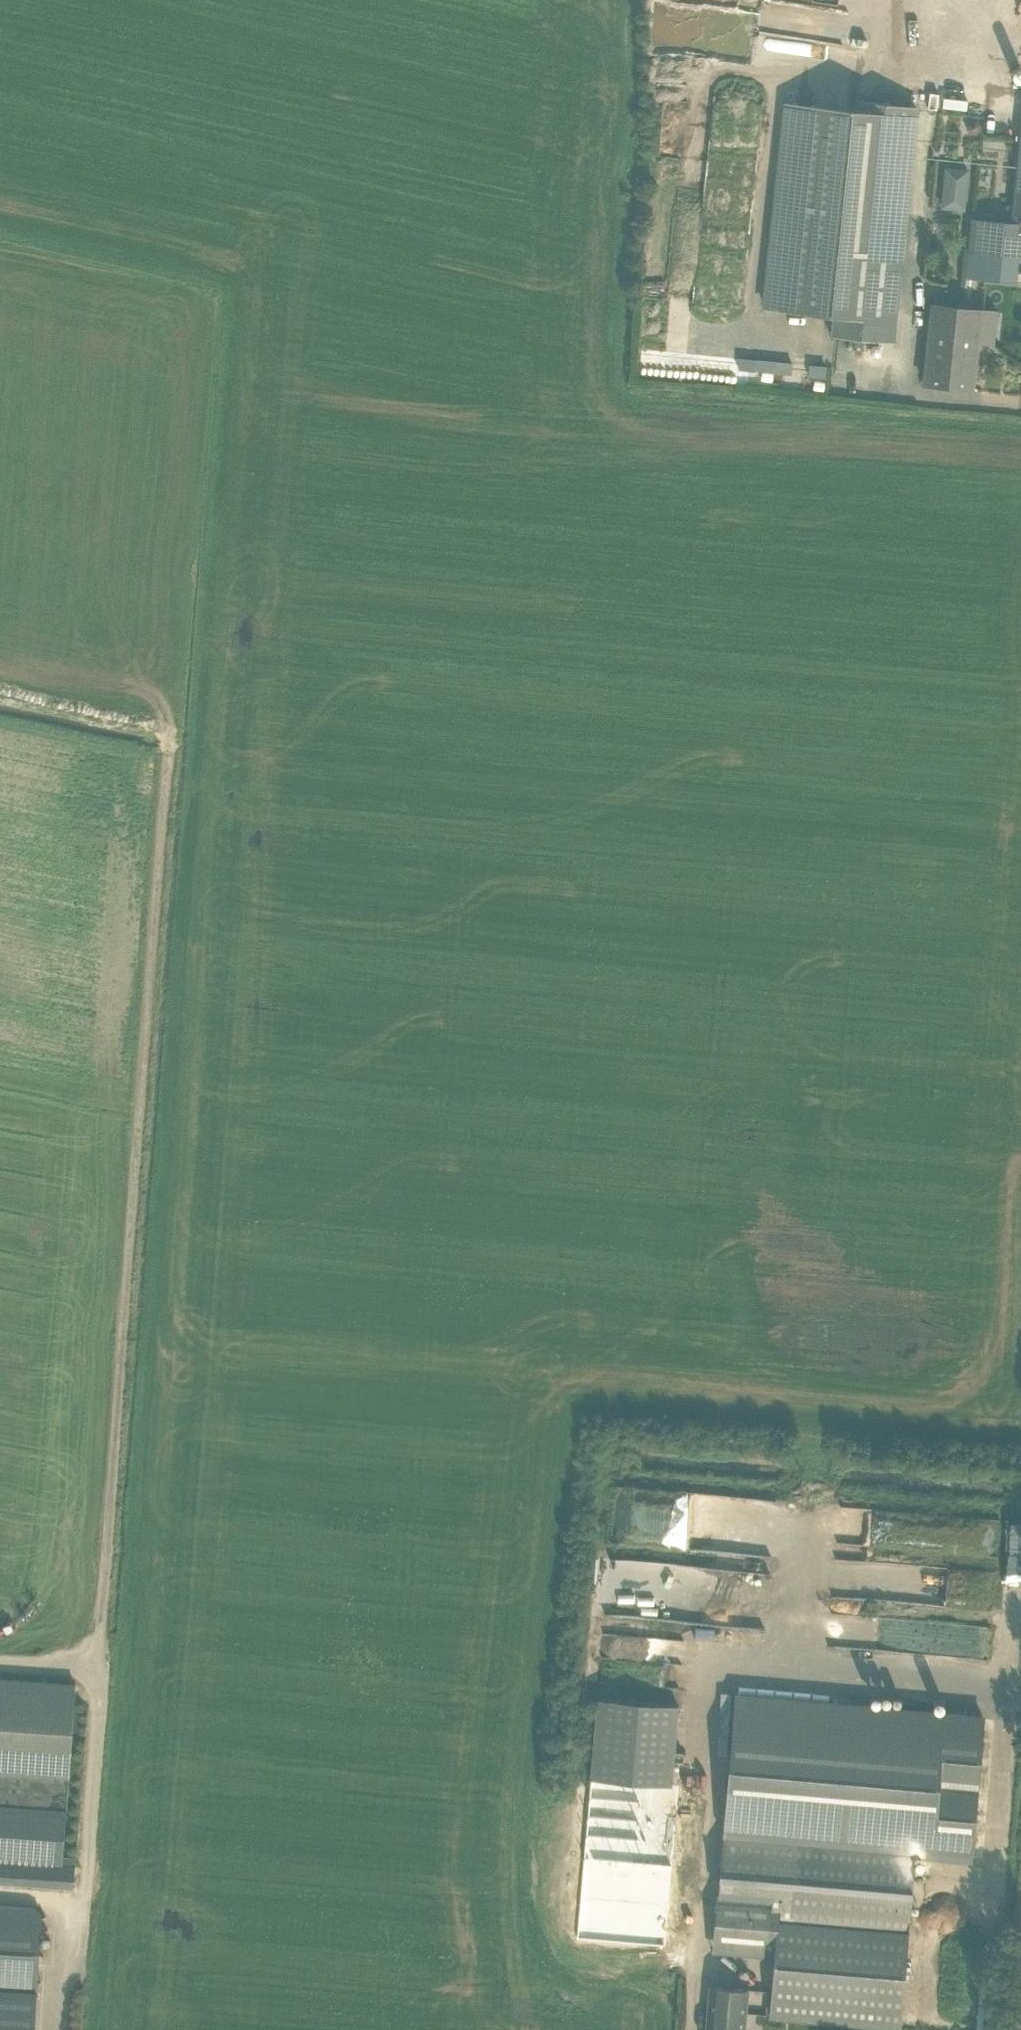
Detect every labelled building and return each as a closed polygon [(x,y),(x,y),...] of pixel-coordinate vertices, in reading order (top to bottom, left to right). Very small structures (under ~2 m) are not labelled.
[(831,336),(891,343),(915,106),(856,100),(855,109),(787,102),(765,309),(833,316),(831,336)] [(965,286),(1014,291),(1018,256),(1020,256),(1020,115),(1011,222),(971,218),(965,286)] [(967,124),(967,130),(970,134),(976,134),(980,130),(980,125),(976,121),(971,121),(967,124)] [(946,169),(942,207),(963,209),(967,170),(946,169)] [(692,301),(706,301),(707,283),(693,283),(692,301)] [(930,303),(921,385),(974,391),(979,343),(991,344),(995,310),(930,303)] [(826,390),(828,363),(751,359),(750,371),(816,374),(816,390),(826,390)] [(991,1522),(948,1520),(947,1547),(990,1549),(991,1522)] [(617,1674),(619,1658),(602,1657),(600,1672),(617,1674)] [(76,1892),(78,1866),(61,1865),(64,1810),(66,1810),(75,1684),(0,1679),(0,1888),(76,1892)] [(971,1857),(983,1718),(735,1697),(718,1894),(716,1894),(714,1926),(714,1929),(714,1931),(715,1933),(716,1935),(717,1938),(719,1941),(721,1944),(723,1946),(726,1949),(728,1951),(731,1952),(774,1956),(769,2015),(900,2026),(915,1853),(971,1857)] [(670,1785),(678,1705),(598,1698),(591,1778),(670,1785)] [(695,1921),(708,1797),(652,1791),(638,1915),(695,1921)] [(583,1837),(581,1857),(641,1862),(643,1842),(583,1837)] [(747,1989),(710,1986),(706,2029),(744,2029),(747,1989)]
